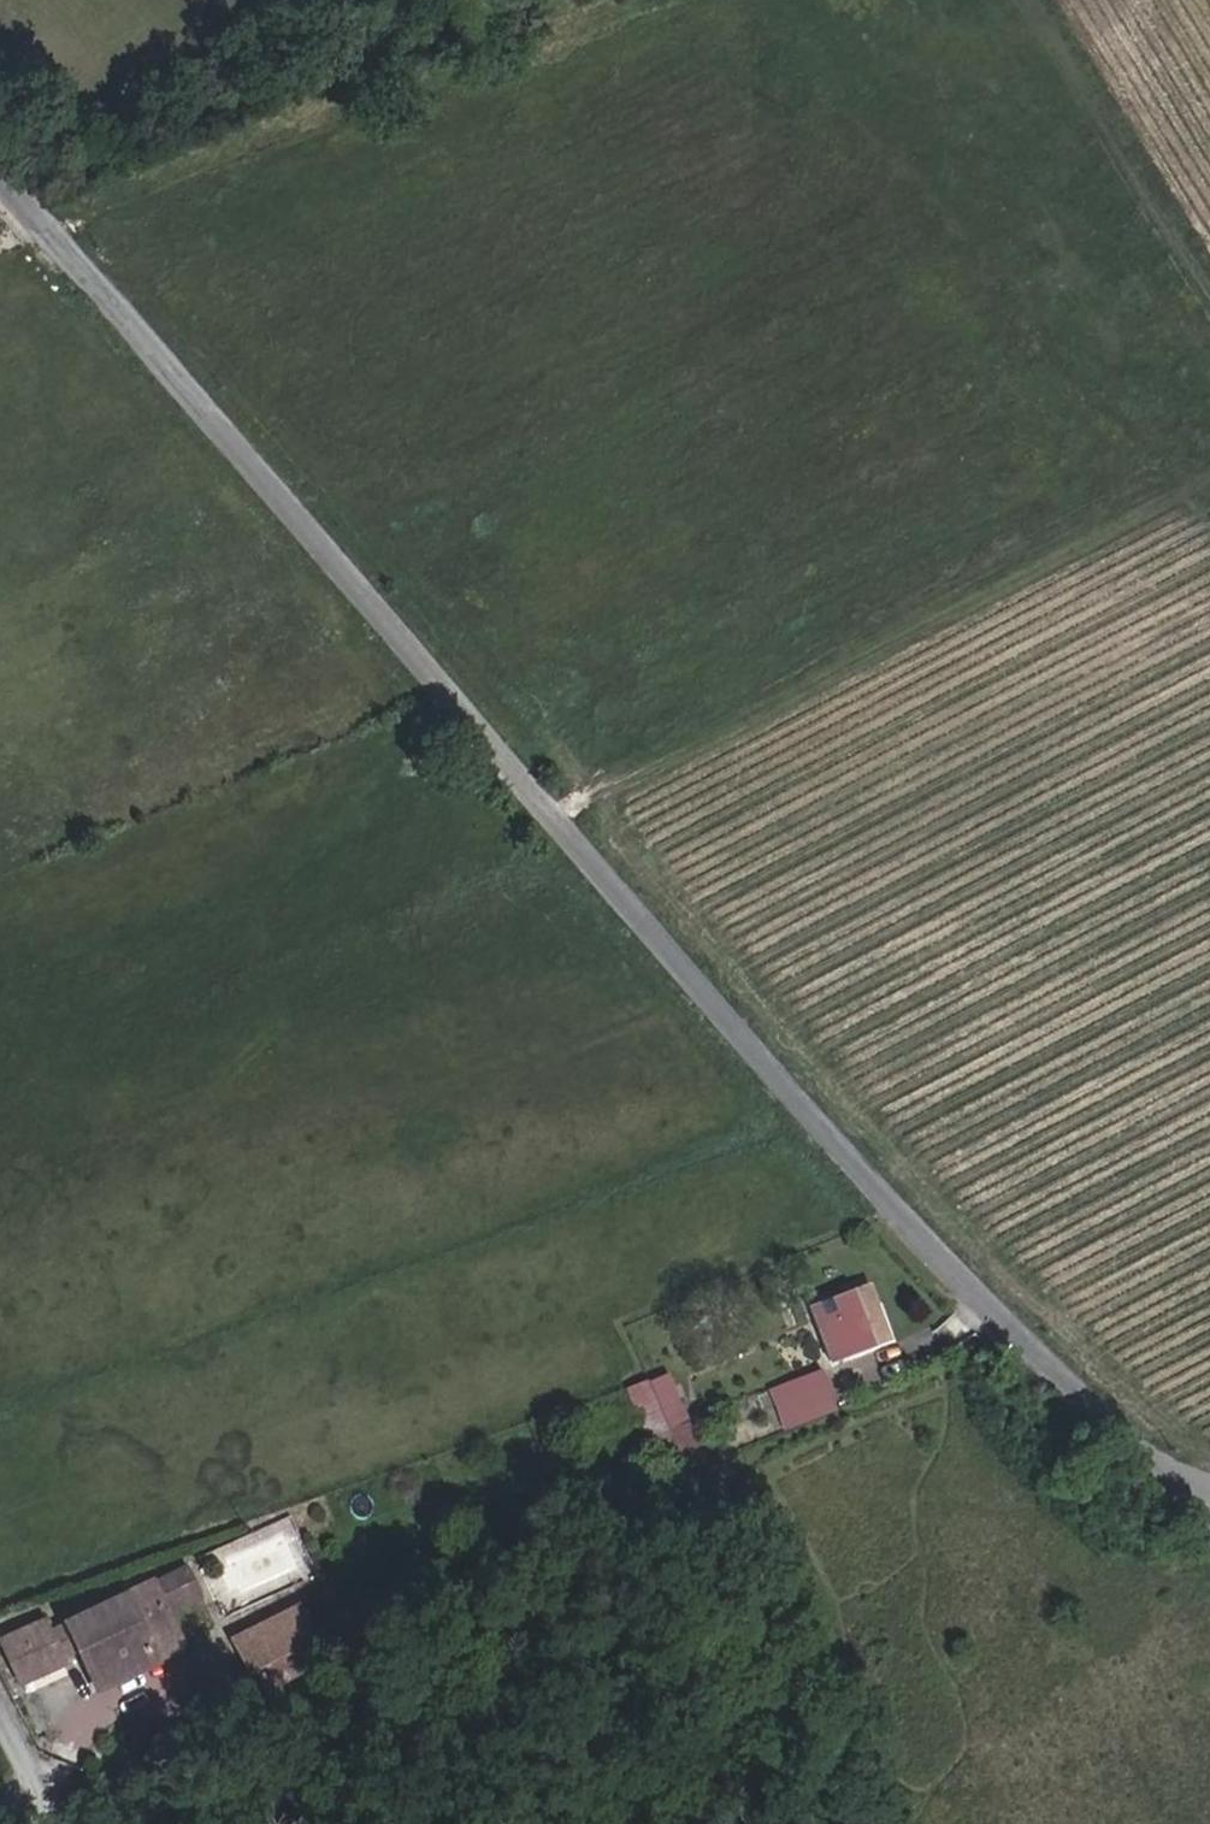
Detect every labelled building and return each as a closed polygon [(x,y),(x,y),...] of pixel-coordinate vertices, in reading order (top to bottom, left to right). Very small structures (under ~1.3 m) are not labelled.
[(828,1359),(873,1343),(855,1290),(810,1307),(828,1359)] [(784,1431),(837,1409),(821,1368),(769,1388),(784,1431)] [(667,1421),(685,1411),(671,1379),(652,1388),(667,1421)] [(671,1430),(667,1421),(652,1388),(649,1380),(629,1388),(654,1443),(673,1436),(671,1430)] [(687,1466),(704,1458),(688,1423),(671,1430),(673,1436),(687,1466)] [(112,1681),(181,1650),(152,1584),(68,1621),(79,1647),(95,1640),(112,1681)] [(312,1637),(298,1608),(235,1639),(248,1668),(312,1637)] [(63,1665),(44,1621),(2,1639),(12,1660),(0,1666),(0,1671),(7,1685),(19,1680),(22,1683),(63,1665)]
